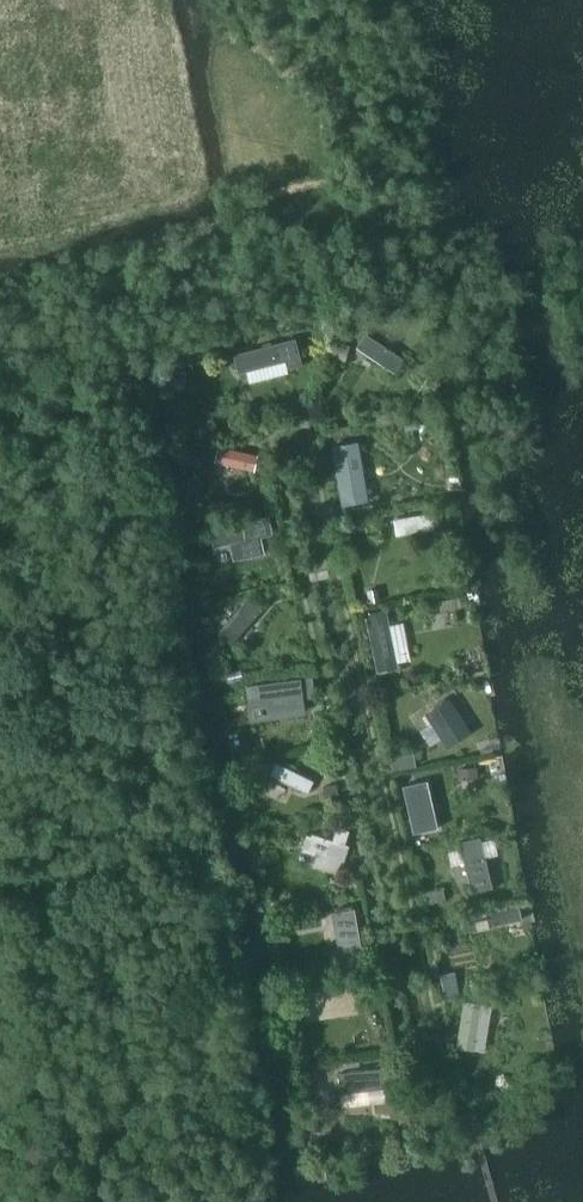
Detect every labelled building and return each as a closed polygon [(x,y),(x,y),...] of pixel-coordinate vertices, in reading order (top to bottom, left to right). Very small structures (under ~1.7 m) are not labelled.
[(366,333),(357,347),(394,372),(404,359),(366,333)] [(288,369),(302,366),(298,352),(296,340),(232,354),(238,376),(247,373),(249,384),(289,374),(288,369)] [(182,423),(227,414),(212,359),(171,371),(182,423)] [(404,417),(407,434),(421,431),(419,415),(404,417)] [(361,445),(336,449),(345,506),(370,502),(361,445)] [(220,449),(216,466),(235,470),(238,453),(220,449)] [(238,470),(255,474),(258,458),(238,453),(235,470),(238,470)] [(391,520),(394,537),(436,529),(432,512),(391,520)] [(269,519),(242,525),(249,559),(265,556),(262,540),(273,538),(269,519)] [(249,559),(242,525),(210,532),(214,548),(230,545),(234,562),(249,559)] [(219,632),(234,645),(273,602),(258,589),(219,632)] [(375,675),(398,671),(397,664),(391,631),(387,611),(364,615),(375,675)] [(298,679),(245,686),(248,708),(301,701),(298,679)] [(445,696),(411,718),(431,748),(442,741),(448,750),(471,735),(445,696)] [(275,759),(267,776),(307,795),(315,777),(275,759)] [(414,835),(438,830),(426,781),(402,787),(414,835)] [(333,842),(311,835),(305,853),(344,864),(349,847),(346,846),(350,831),(337,827),(333,842)] [(480,838),(458,843),(470,893),(491,888),(480,838)] [(459,917),(464,935),(523,922),(518,903),(459,917)] [(362,966),(352,912),(333,915),(335,925),(323,927),(331,972),(362,966)] [(297,998),(301,1023),(358,1012),(354,988),(297,998)] [(467,1002),(459,1050),(474,1053),(482,1004),(467,1002)] [(341,1111),(388,1105),(383,1068),(336,1073),(341,1111)]
